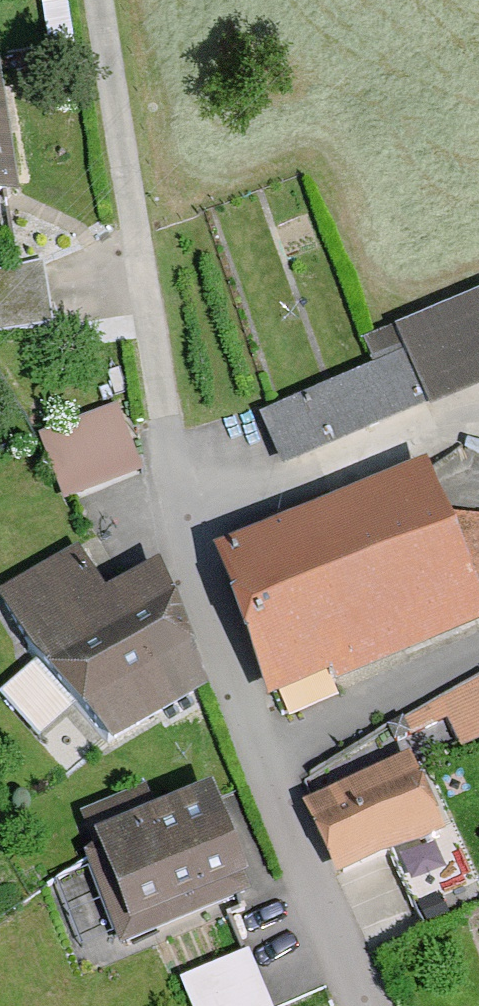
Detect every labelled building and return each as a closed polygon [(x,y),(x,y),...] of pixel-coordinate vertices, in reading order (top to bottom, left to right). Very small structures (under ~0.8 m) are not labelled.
[(1,70),(0,70),(0,205),(19,202),(1,70)] [(36,276),(0,281),(0,342),(45,336),(36,276)] [(361,351),(372,379),(265,421),(285,474),(427,419),(428,421),(478,402),(478,305),(361,351)] [(136,482),(115,420),(37,447),(58,508),(136,482)] [(450,532),(428,478),(211,566),(271,713),(478,629),(478,533),(450,532)] [(31,678),(0,704),(0,708),(36,751),(73,720),(112,753),(203,704),(154,578),(100,608),(74,561),(0,603),(0,622),(31,678)] [(451,711),(463,738),(478,731),(478,670),(403,705),(413,728),(451,711)] [(434,844),(406,774),(303,815),(331,885),(434,844)] [(245,899),(210,804),(153,824),(144,799),(78,823),(122,944),(245,899)] [(244,960),(177,988),(184,1005),(264,1005),(244,960)]
